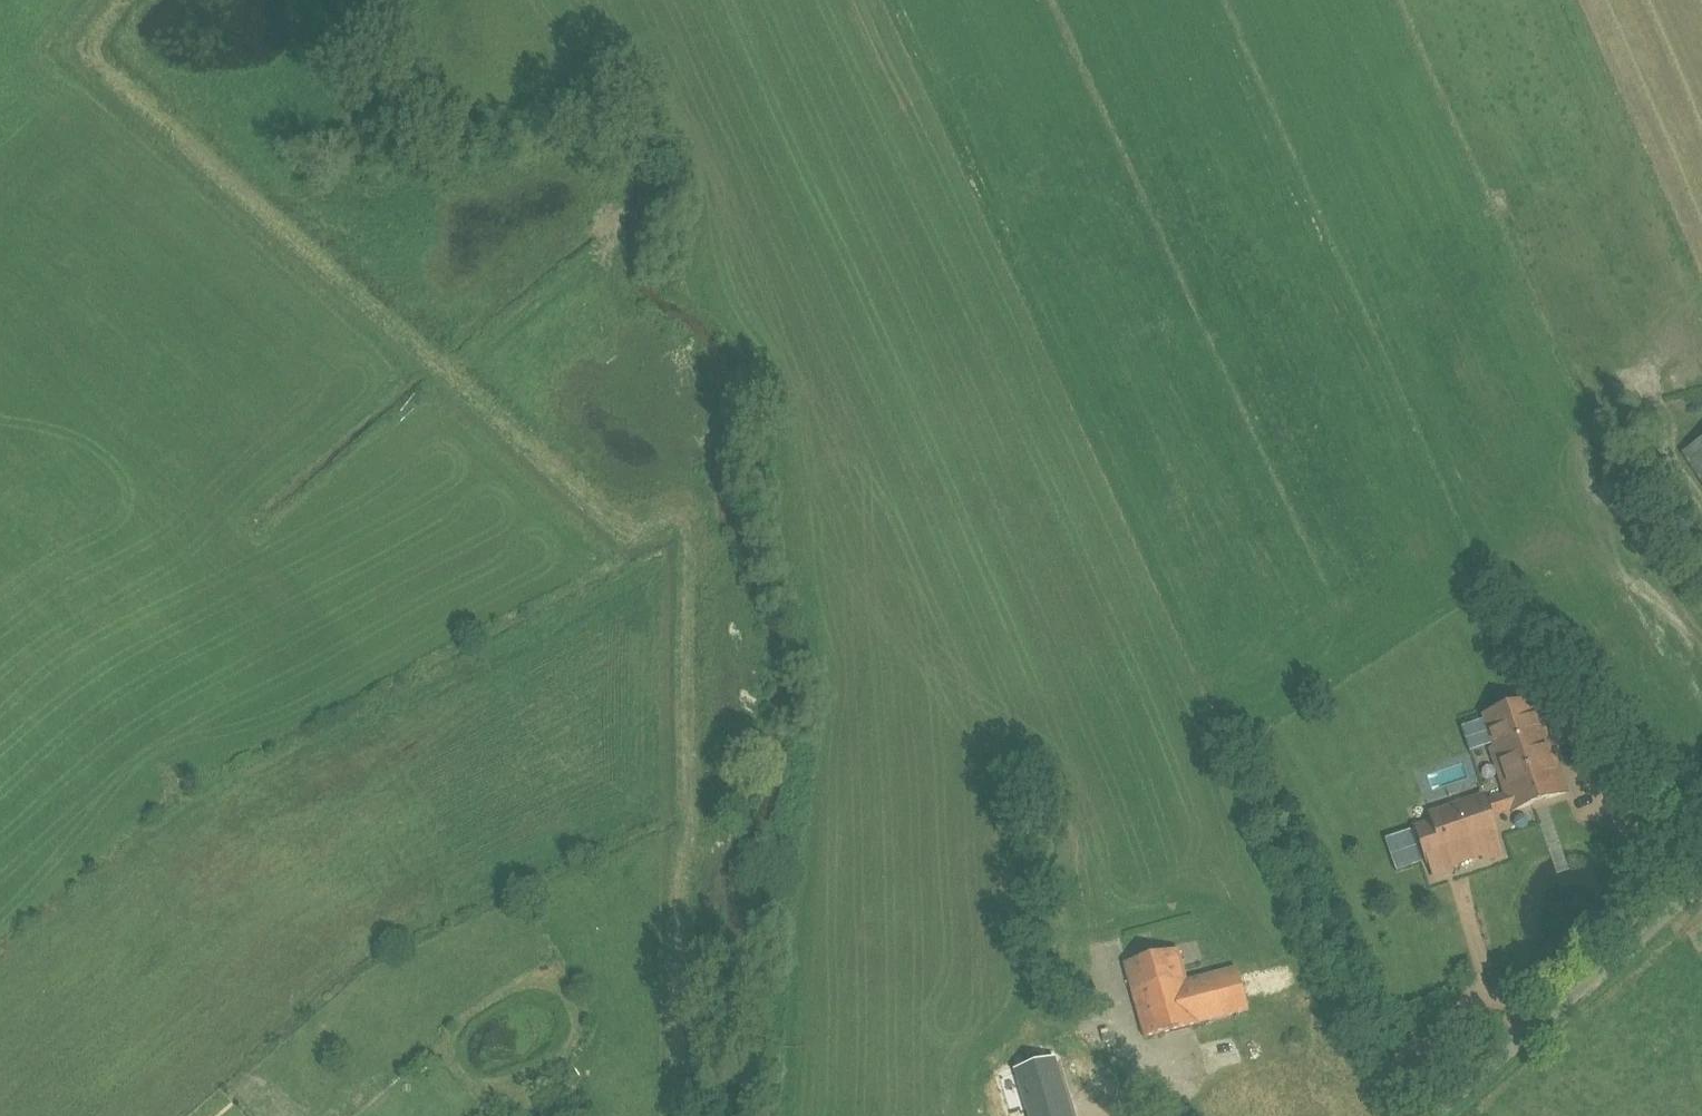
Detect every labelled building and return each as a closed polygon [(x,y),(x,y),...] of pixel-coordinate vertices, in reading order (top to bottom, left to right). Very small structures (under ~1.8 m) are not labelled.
[(1684,454),(1701,481),(1701,442),(1684,454)] [(1491,815),(1513,808),(1513,810),(1566,792),(1544,727),(1539,728),(1530,701),(1486,716),(1498,749),(1493,750),(1509,796),(1486,804),(1484,797),(1431,814),(1434,822),(1417,828),(1428,861),(1429,861),(1435,878),(1452,872),(1450,866),(1484,854),(1486,860),(1503,855),(1497,838),(1499,838),(1491,815)] [(1248,1010),(1237,967),(1187,980),(1179,950),(1125,964),(1145,1037),(1248,1010)] [(1031,1115),(1070,1115),(1053,1060),(1017,1071),(1031,1115)]
